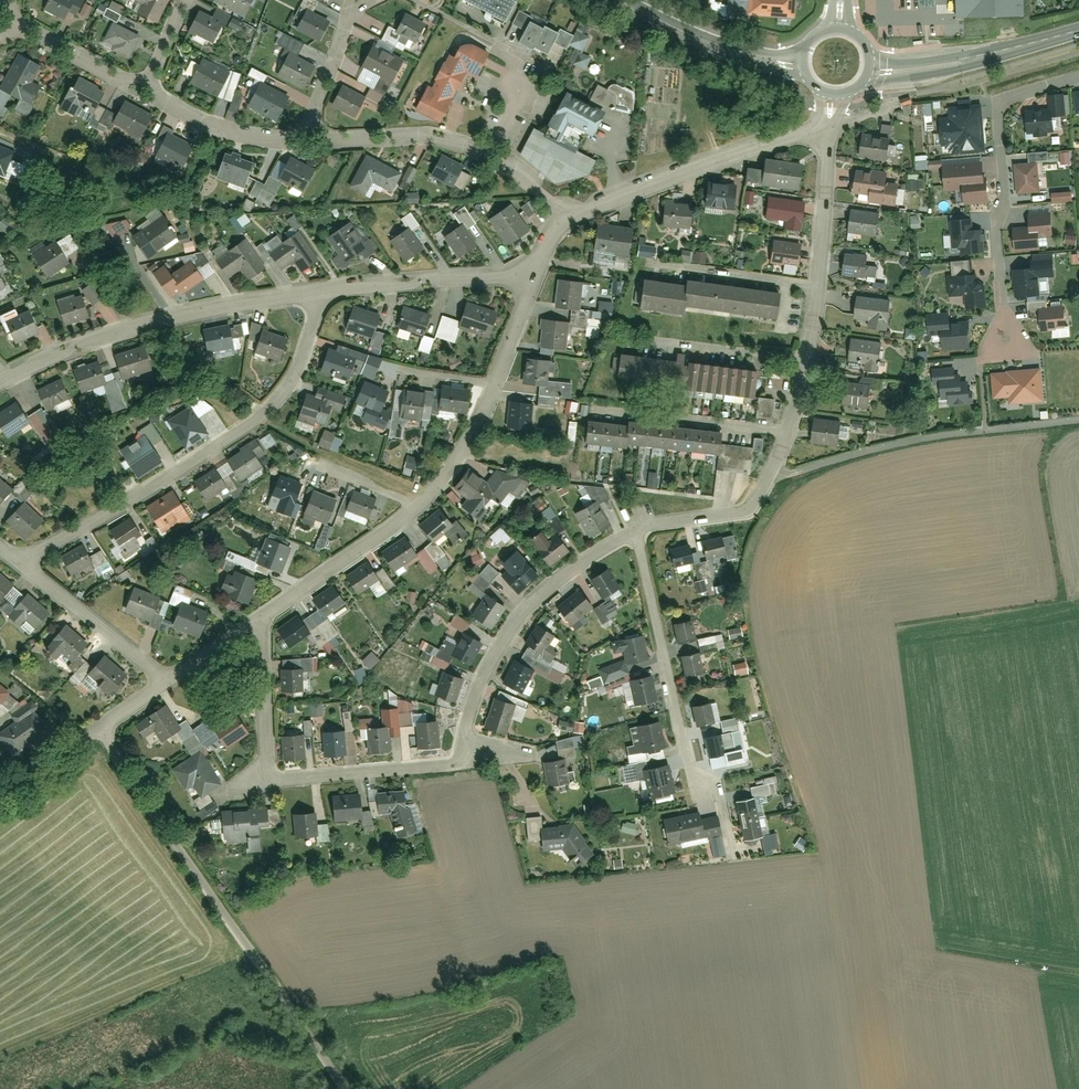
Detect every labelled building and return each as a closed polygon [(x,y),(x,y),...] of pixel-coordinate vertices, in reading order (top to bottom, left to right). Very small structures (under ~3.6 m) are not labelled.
[(77,0),(47,0),(42,10),(65,20),(69,12),(77,15),(83,3),(77,0)] [(142,4),(138,14),(157,24),(169,0),(134,0),(142,4)] [(213,0),(247,16),(255,0),(213,0)] [(458,1),(504,25),(515,2),(511,0),(459,0),(458,1)] [(750,3),(749,18),(751,19),(797,21),(798,0),(750,0),(750,3)] [(954,18),(1021,17),(1021,0),(954,0),(954,18)] [(749,18),(750,3),(731,2),(730,20),(752,22),(751,19),(749,18)] [(296,31),(320,42),(331,20),(308,8),(296,31)] [(532,15),(520,9),(511,24),(522,29),(515,44),(529,51),(532,48),(548,56),(554,44),(566,50),(568,47),(578,51),(572,64),(585,70),(592,56),(584,53),(591,37),(576,30),(573,36),(559,28),(557,33),(541,25),(540,29),(528,23),(532,15)] [(192,33),(219,45),(229,24),(202,11),(192,33)] [(393,33),(416,44),(426,25),(402,13),(393,33)] [(140,36),(112,22),(101,44),(129,58),(140,36)] [(416,110),(442,123),(454,99),(452,97),(464,72),(475,78),(487,55),(461,42),(452,59),(447,56),(431,87),(428,85),(416,110)] [(357,81),(385,95),(405,60),(375,44),(357,81)] [(316,66),(289,52),(276,76),(303,90),(316,66)] [(17,53),(0,87),(0,88),(12,94),(33,104),(41,88),(33,84),(41,65),(17,53)] [(230,73),(202,60),(190,82),(217,95),(230,73)] [(105,92),(76,78),(58,109),(76,116),(81,108),(93,113),(105,92)] [(247,106),(277,120),(290,97),(261,82),(247,106)] [(588,106),(565,95),(545,134),(534,129),(520,156),(553,184),(588,176),(595,160),(577,151),(584,136),(587,138),(602,112),(601,112),(605,107),(632,114),(634,95),(624,87),(622,89),(615,85),(611,86),(607,91),(598,86),(588,106)] [(333,105),(356,118),(366,100),(342,86),(333,105)] [(1,116),(12,94),(0,89),(0,116),(1,116)] [(152,114),(124,101),(111,126),(140,139),(152,114)] [(947,120),(937,121),(938,148),(948,147),(948,155),(982,153),(978,106),(946,109),(947,120)] [(1049,110),(1021,115),(1025,136),(1052,132),(1049,110)] [(194,144),(169,132),(155,158),(182,170),(194,144)] [(885,162),(889,135),(863,132),(859,158),(885,162)] [(0,145),(0,175),(5,177),(15,151),(0,145)] [(254,163),(225,153),(216,178),(246,190),(254,163)] [(465,166),(441,154),(430,175),(454,188),(462,173),(465,166)] [(403,173),(366,155),(350,187),(368,196),(373,185),(393,195),(396,188),(403,173)] [(317,171),(290,156),(278,178),(284,182),(304,192),(317,171)] [(762,184),(795,188),(799,163),(766,159),(762,184)] [(984,163),(942,167),(944,188),(962,187),(964,205),(988,203),(984,163)] [(1038,165),(1013,168),(1016,196),(1041,194),(1038,165)] [(406,168),(396,188),(405,192),(417,173),(406,168)] [(462,173),(454,188),(462,192),(470,177),(462,173)] [(884,176),(855,173),(853,190),(865,191),(864,203),(891,207),(894,185),(883,184),(884,176)] [(263,193),(276,198),(284,182),(271,176),(263,193)] [(701,205),(735,208),(738,184),(704,181),(701,205)] [(804,201),(766,196),(763,218),(784,220),(783,228),(801,230),(804,201)] [(693,203),(663,201),(661,226),(692,228),(693,203)] [(510,204),(487,220),(505,246),(529,231),(510,204)] [(463,224),(467,230),(475,224),(465,209),(453,216),(460,226),(463,224)] [(879,215),(848,210),(845,231),(876,236),(879,215)] [(409,228),(412,233),(420,228),(411,214),(401,221),(406,230),(409,228)] [(178,235),(164,216),(131,237),(145,258),(178,235)] [(358,219),(327,237),(337,255),(333,259),(341,270),(377,248),(358,219)] [(1012,232),(1013,253),(1039,251),(1039,238),(1052,236),(1052,219),(1029,221),(1029,230),(1012,232)] [(974,221),(949,223),(952,249),(962,248),(963,256),(987,254),(985,230),(974,231),(974,221)] [(634,227),(596,222),(591,251),(629,257),(634,227)] [(460,226),(442,237),(456,258),(478,246),(467,230),(463,224),(460,226)] [(406,230),(389,241),(406,263),(424,252),(412,233),(409,228),(406,230)] [(299,232),(267,253),(281,270),(291,263),(300,273),(319,260),(299,232)] [(266,269),(244,239),(213,261),(227,279),(240,271),(247,281),(266,269)] [(799,242),(771,239),(768,262),(796,266),(799,242)] [(71,261),(57,241),(32,256),(47,276),(71,261)] [(869,258),(844,255),(841,275),(866,279),(869,258)] [(180,296),(204,279),(191,260),(169,274),(163,265),(151,273),(170,299),(178,293),(180,296)] [(954,307),(981,305),(978,262),(949,264),(954,307)] [(1012,272),(1013,296),(1032,295),(1031,278),(1053,276),(1052,262),(1021,264),(1022,272),(1012,272)] [(583,281),(557,277),(555,307),(579,310),(583,281)] [(684,286),(640,281),(636,307),(682,312),(682,307),(776,319),(779,295),(684,283),(684,286)] [(82,294),(55,302),(63,325),(90,315),(82,294)] [(891,302),(855,297),(852,320),(867,322),(866,330),(887,332),(891,302)] [(497,314),(465,303),(459,327),(490,337),(497,314)] [(381,313),(352,305),(345,329),(372,337),(381,313)] [(431,314),(406,306),(396,328),(422,336),(431,314)] [(1040,332),(1065,331),(1063,310),(1039,311),(1040,332)] [(40,331),(28,311),(3,322),(13,344),(40,331)] [(942,348),(970,347),(968,324),(950,325),(949,315),(926,317),(928,336),(940,335),(942,348)] [(571,322),(541,318),(539,346),(568,351),(571,322)] [(234,347),(230,324),(201,329),(206,352),(234,347)] [(280,362),(287,337),(262,328),(253,352),(280,362)] [(846,365),(878,370),(881,345),(849,341),(846,365)] [(121,380),(152,369),(145,346),(112,357),(121,380)] [(348,380),(356,357),(327,349),(319,371),(348,380)] [(676,362),(620,355),(618,376),(686,384),(688,367),(683,367),(685,355),(677,354),(676,362)] [(549,358),(523,356),(521,383),(547,385),(549,358)] [(81,392),(107,382),(99,361),(71,372),(81,392)] [(686,384),(686,389),(754,398),(757,371),(689,362),(688,367),(686,384)] [(955,367),(931,370),(935,397),(943,396),(945,407),(973,403),(970,380),(957,382),(955,367)] [(1038,370),(990,374),(993,399),(1005,398),(1006,406),(1041,403),(1038,370)] [(47,410),(71,398),(62,379),(36,390),(47,410)] [(379,412),(388,391),(364,381),(354,401),(379,412)] [(871,387),(845,382),(840,406),(868,410),(871,387)] [(437,409),(469,413),(472,391),(441,386),(437,409)] [(394,415),(427,420),(431,391),(399,387),(394,415)] [(325,399),(306,393),(298,417),(325,426),(330,408),(340,412),(344,400),(327,394),(325,399)] [(32,422),(16,401),(0,412),(0,429),(7,438),(32,422)] [(534,402),(509,401),(507,426),(532,428),(534,402)] [(186,447),(207,433),(190,407),(173,418),(178,425),(173,428),(186,447)] [(842,425),(812,421),(809,442),(838,446),(842,425)] [(719,454),(721,434),(629,423),(628,427),(588,423),(586,442),(626,447),(627,443),(719,454)] [(144,437),(121,452),(136,475),(159,461),(144,437)] [(252,442),(226,460),(239,479),(266,462),(252,442)] [(215,468),(192,482),(205,502),(228,487),(215,468)] [(484,482),(470,471),(454,493),(465,501),(459,509),(477,524),(492,501),(498,504),(518,480),(494,472),(484,482)] [(303,482),(280,474),(272,494),(281,497),(277,507),(290,512),(303,482)] [(12,488),(0,475),(0,500),(12,488)] [(191,517),(176,491),(146,507),(162,533),(191,517)] [(337,499),(314,491),(303,514),(328,522),(337,499)] [(373,501),(351,493),(344,508),(367,517),(373,501)] [(5,520),(23,538),(43,520),(24,502),(5,520)] [(595,502),(573,514),(588,539),(610,527),(595,502)] [(451,526),(439,511),(418,527),(433,546),(444,538),(449,543),(462,532),(454,523),(451,526)] [(109,533),(123,555),(140,546),(135,539),(142,533),(132,518),(109,533)] [(542,570),(567,553),(555,535),(546,541),(541,535),(528,544),(533,552),(530,554),(542,570)] [(290,546),(264,537),(255,562),(281,572),(290,546)] [(404,539),(378,555),(388,572),(416,556),(404,539)] [(722,539),(698,543),(704,561),(726,556),(722,539)] [(83,544),(59,556),(69,574),(92,561),(83,544)] [(690,546),(667,552),(672,569),(695,562),(690,546)] [(536,576),(513,553),(497,569),(505,576),(500,580),(516,595),(536,576)] [(379,581),(367,562),(342,579),(355,598),(379,581)] [(258,576),(233,570),(224,597),(250,604),(258,576)] [(607,571),(589,581),(600,601),(617,591),(607,571)] [(0,572),(0,597),(13,583),(0,572)] [(160,599),(133,587),(122,610),(150,621),(160,599)] [(333,587),(312,602),(324,620),(346,604),(333,587)] [(594,608),(578,590),(555,610),(570,627),(594,608)] [(24,592),(4,615),(18,625),(24,619),(34,626),(47,611),(24,592)] [(491,632),(505,608),(485,596),(469,619),(491,632)] [(198,638),(209,613),(182,603),(171,626),(198,638)] [(308,634),(296,617),(275,633),(288,649),(308,634)] [(689,622),(672,625),(676,646),(694,642),(689,622)] [(63,624),(42,647),(54,659),(61,652),(72,660),(87,644),(63,624)] [(554,636),(538,625),(524,647),(540,656),(554,636)] [(481,644),(462,634),(449,657),(469,667),(481,644)] [(619,640),(624,665),(647,661),(642,636),(619,640)] [(695,654),(678,658),(683,678),(700,675),(695,654)] [(108,694),(126,674),(105,655),(86,675),(108,694)] [(510,661),(498,682),(517,692),(529,670),(510,661)] [(301,669),(279,670),(280,694),(302,693),(301,669)] [(463,680),(442,674),(433,698),(455,704),(463,680)] [(650,678),(628,682),(634,707),(655,703),(650,678)] [(10,691),(0,683),(0,704),(10,691)] [(514,707),(492,700),(482,731),(505,738),(514,707)] [(33,738),(40,744),(52,728),(33,712),(37,706),(32,701),(12,716),(17,723),(12,725),(11,731),(1,738),(10,751),(27,739),(33,738)] [(181,728),(164,702),(134,722),(144,737),(155,730),(161,740),(181,728)] [(707,704),(689,708),(694,727),(712,723),(707,704)] [(396,710),(380,711),(381,729),(384,729),(386,739),(399,738),(396,710)] [(249,732),(234,713),(209,730),(224,749),(249,732)] [(436,722),(414,724),(416,751),(437,749),(436,722)] [(658,724),(636,728),(641,752),(662,748),(658,724)] [(381,729),(365,731),(366,755),(387,753),(386,739),(384,729),(381,729)] [(342,732),(320,734),(322,758),(344,755),(342,732)] [(304,735),(280,737),(283,762),(306,759),(304,735)] [(719,737),(701,741),(705,760),(723,756),(719,737)] [(199,795),(222,782),(202,749),(171,768),(183,789),(192,784),(199,795)] [(562,762),(542,765),(546,788),(567,784),(562,762)] [(672,794),(666,767),(641,772),(647,799),(672,794)] [(404,790),(378,792),(379,814),(387,814),(394,837),(414,833),(407,809),(404,790)] [(360,795),(333,797),(334,820),(361,818),(360,795)] [(753,799),(734,803),(742,842),(761,838),(753,799)] [(262,807),(219,811),(222,842),(259,839),(257,826),(263,826),(262,807)] [(314,811),(290,813),(293,834),(316,832),(314,811)] [(662,822),(666,846),(721,836),(718,820),(701,823),(700,815),(662,822)] [(572,868),(591,854),(572,825),(539,829),(541,853),(560,851),(572,868)]
